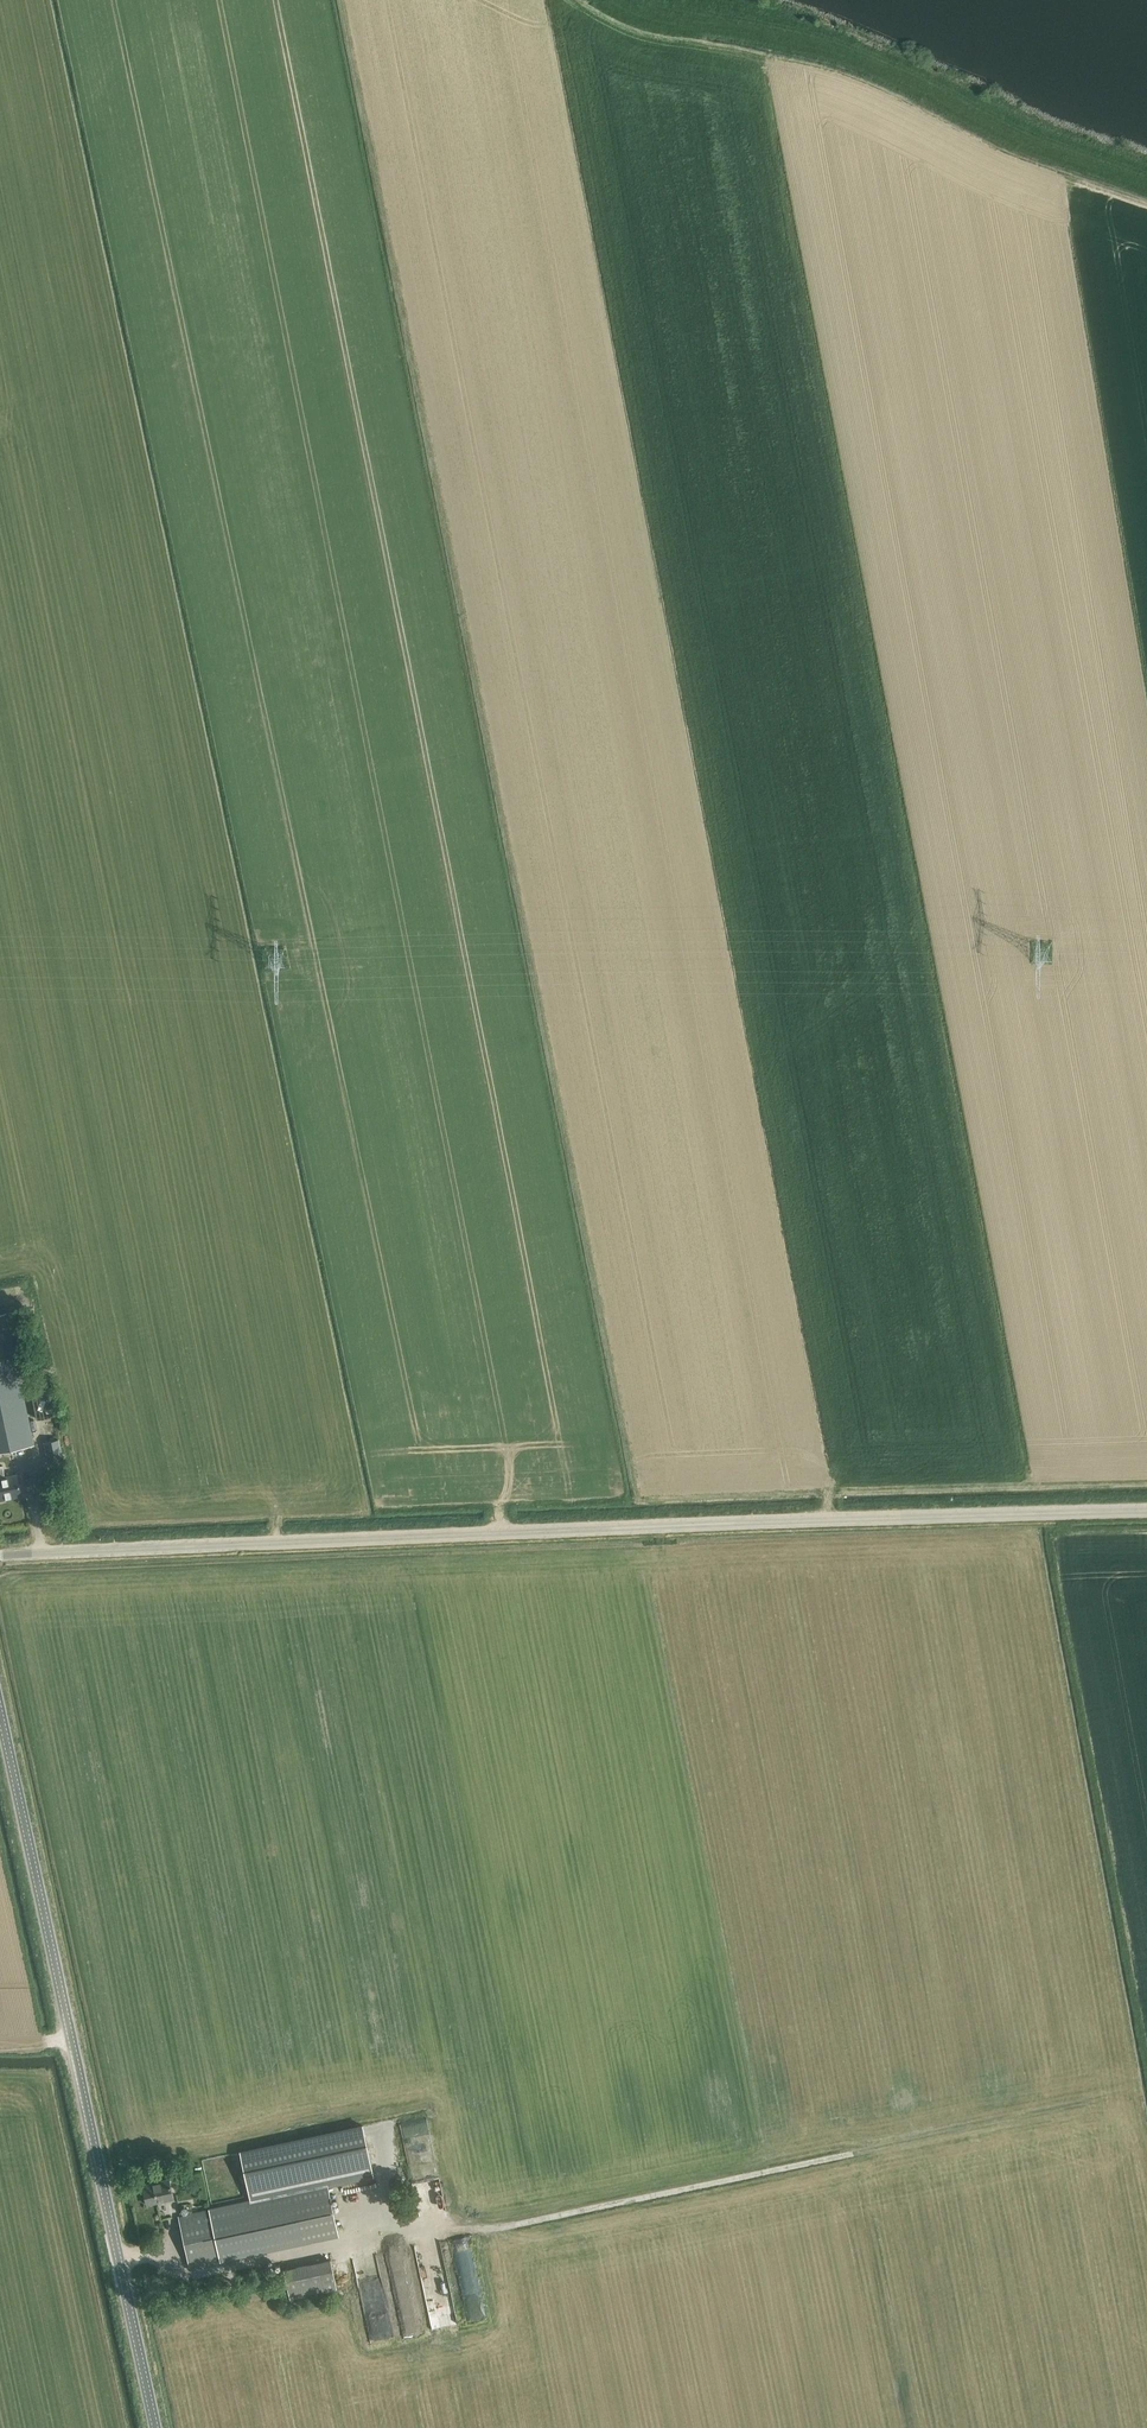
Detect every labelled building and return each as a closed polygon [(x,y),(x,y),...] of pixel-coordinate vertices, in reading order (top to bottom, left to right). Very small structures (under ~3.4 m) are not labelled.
[(34,1444),(6,1312),(0,1314),(0,1451),(34,1444)] [(62,1455),(59,1439),(45,1442),(48,1458),(62,1455)] [(7,1497),(6,1496),(20,1493),(21,1494),(22,1494),(17,1473),(5,1476),(3,1465),(0,1465),(0,1499),(7,1497)] [(203,2172),(212,2209),(292,2191),(292,2189),(327,2181),(370,2170),(361,2131),(230,2156),(233,2166),(203,2172)] [(143,2184),(147,2203),(158,2201),(157,2199),(173,2195),(170,2178),(143,2184)] [(179,2216),(190,2265),(303,2241),(339,2234),(327,2181),(292,2189),(292,2191),(212,2209),(179,2216)] [(283,2268),(290,2298),(337,2288),(330,2258),(283,2268)]
